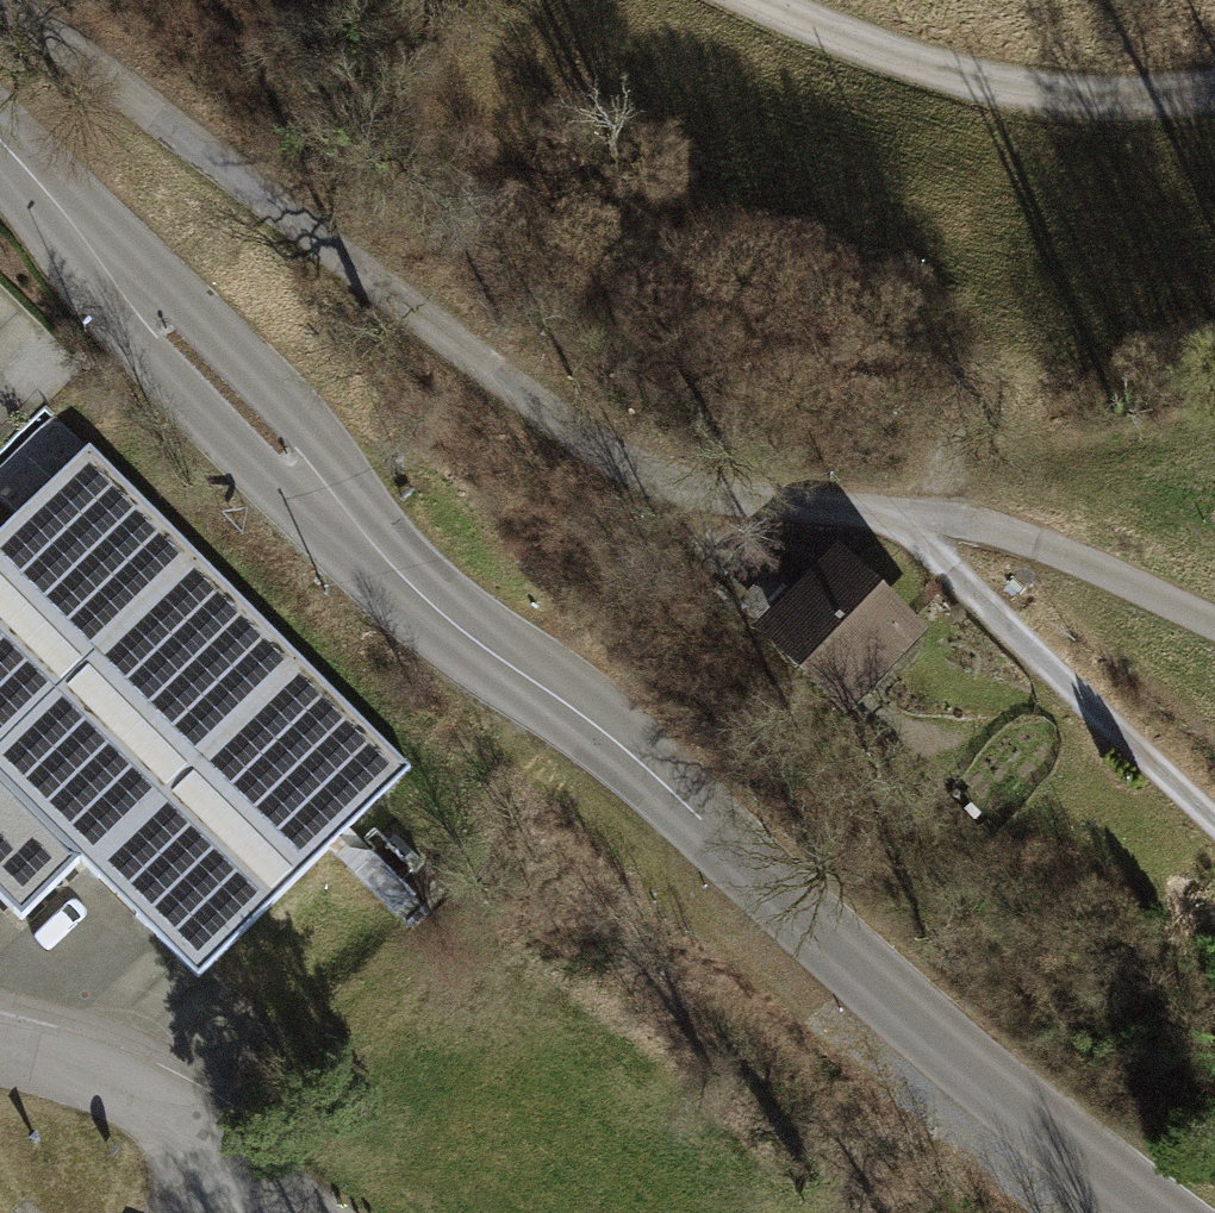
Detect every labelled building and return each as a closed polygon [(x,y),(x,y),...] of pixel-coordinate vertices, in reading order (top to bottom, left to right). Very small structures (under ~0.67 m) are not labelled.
[(0,530),(0,874),(25,900),(80,847),(193,963),(404,760),(94,440),(0,530)] [(734,615),(827,713),(905,639),(811,541),(734,615)]
